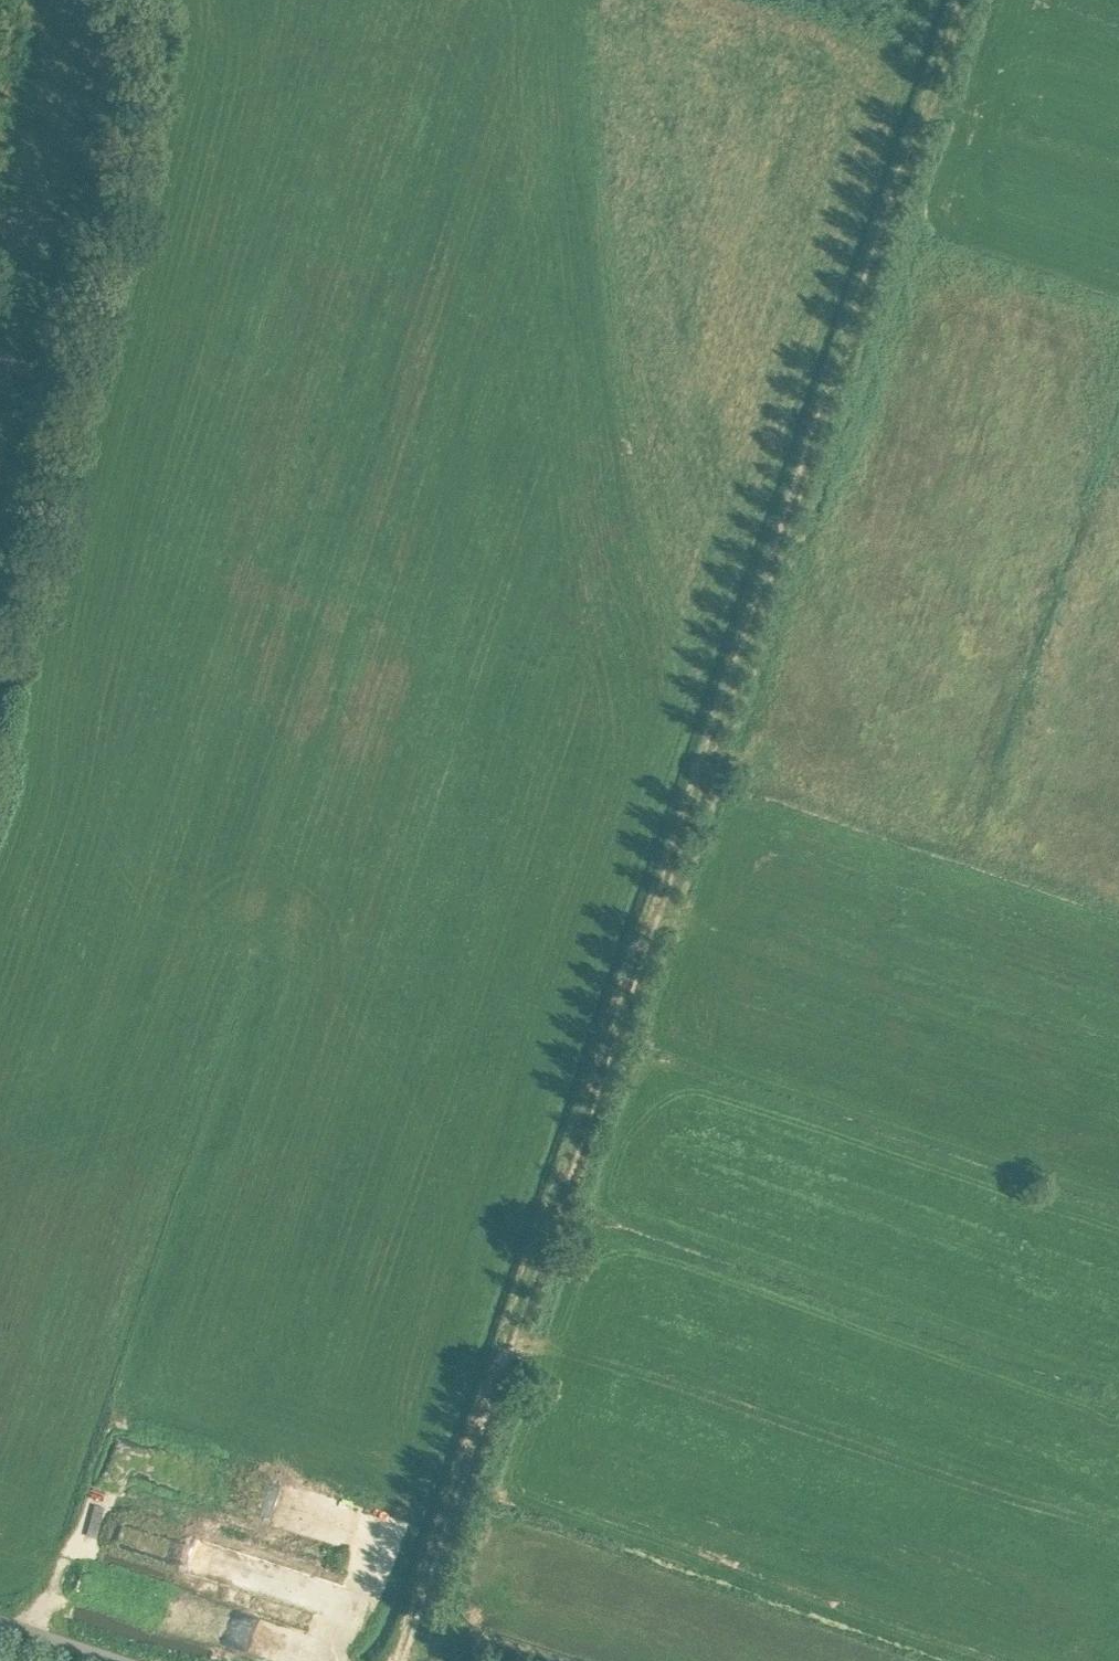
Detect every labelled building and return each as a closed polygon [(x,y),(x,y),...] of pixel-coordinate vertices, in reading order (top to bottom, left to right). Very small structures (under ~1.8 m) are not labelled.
[(164,1552),(167,1526),(112,1520),(109,1546),(164,1552)]
